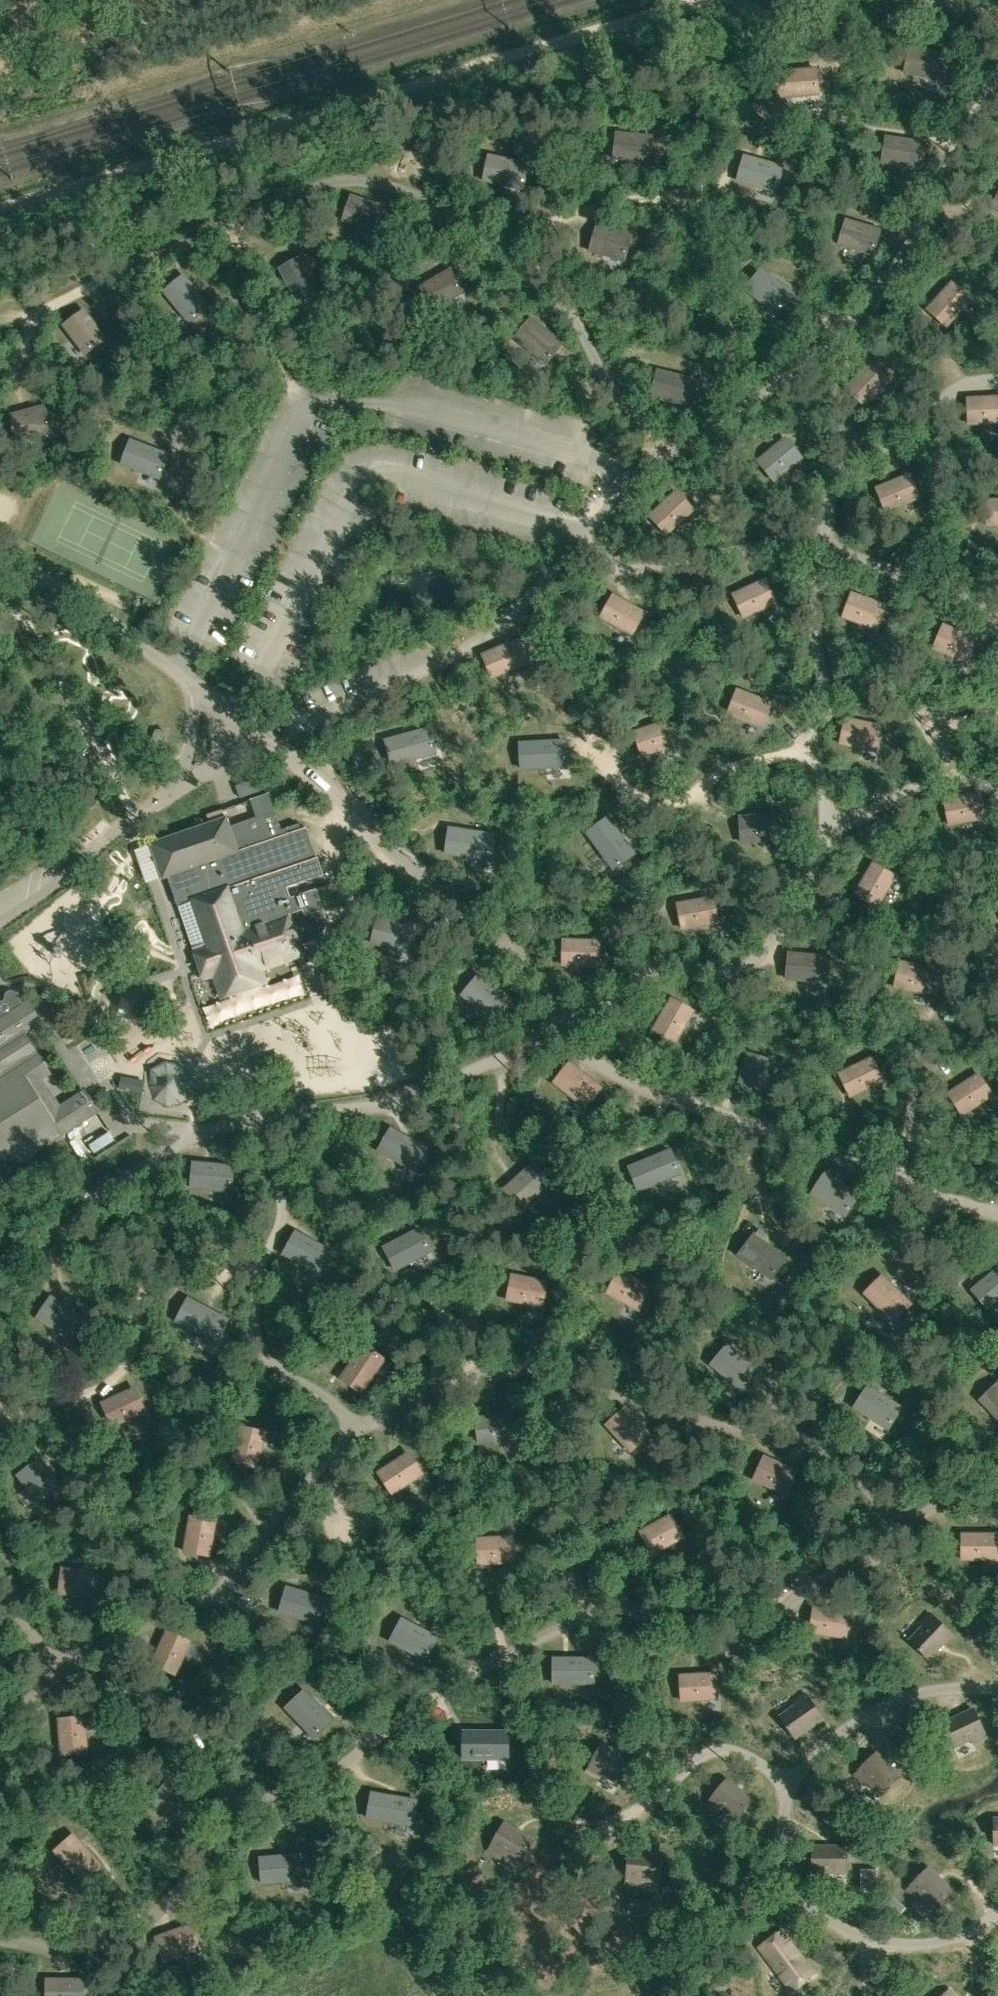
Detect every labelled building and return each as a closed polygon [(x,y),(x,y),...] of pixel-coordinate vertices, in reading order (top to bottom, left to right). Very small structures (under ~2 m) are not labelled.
[(949,56),(910,48),(905,73),(944,81),(949,56)] [(816,69),(776,73),(778,98),(818,94),(816,69)] [(649,163),(651,137),(617,133),(614,159),(649,163)] [(926,144),(886,138),(882,163),(922,169),(926,144)] [(523,189),(528,164),(488,156),(483,181),(523,189)] [(783,167),(744,157),(737,181),(776,192),(783,167)] [(385,208),(351,196),(343,221),(377,232),(385,208)] [(839,245),(873,255),(880,230),(846,220),(839,245)] [(631,236),(597,227),(590,252),(624,261),(631,236)] [(280,269),(296,300),(319,288),(302,257),(280,269)] [(761,270),(745,290),(777,314),(793,294),(761,270)] [(432,310),(462,293),(450,271),(419,288),(432,310)] [(184,276),(164,292),(189,323),(209,307),(184,276)] [(952,283),(928,309),(947,326),(971,300),(952,283)] [(105,338),(84,311),(64,326),(85,354),(105,338)] [(531,319),(515,339),(545,364),(562,344),(531,319)] [(871,362),(847,388),(865,405),(889,380),(871,362)] [(658,371),(652,396),(691,405),(697,380),(658,371)] [(968,399),(970,423),(997,422),(997,396),(968,399)] [(51,431),(44,406),(10,416),(17,440),(51,431)] [(785,439),(759,461),(775,481),(802,459),(785,439)] [(168,455),(131,441),(122,464),(159,479),(168,455)] [(910,475),(877,488),(886,512),(920,499),(910,475)] [(676,492),(651,516),(669,534),(694,510),(676,492)] [(988,525),(997,525),(997,499),(988,499),(988,525)] [(765,579),(733,594),(744,618),(776,603),(765,579)] [(853,594),(844,617),(876,629),(885,606),(853,594)] [(614,595),(601,618),(632,636),(645,613),(614,595)] [(934,649),(966,662),(976,638),(943,625),(934,649)] [(524,638),(483,655),(492,678),(534,661),(524,638)] [(738,689),(729,713),(761,725),(771,702),(738,689)] [(847,719),(841,743),(875,750),(880,726),(847,719)] [(667,720),(634,732),(643,756),(676,744),(667,720)] [(429,729),(385,741),(393,765),(436,754),(429,729)] [(521,769),(566,766),(565,741),(520,743),(521,769)] [(237,786),(241,797),(261,790),(257,779),(237,786)] [(979,793),(945,799),(950,824),(984,817),(979,793)] [(253,817),(274,810),(271,801),(250,808),(253,817)] [(304,953),(302,947),(320,941),(328,924),(316,890),(290,899),(287,889),(323,877),(306,829),(300,831),(298,825),(280,831),(274,813),(228,828),(225,820),(151,845),(162,879),(170,876),(204,978),(215,974),(222,996),(265,982),(261,968),(304,953)] [(740,817),(742,842),(777,840),(775,815),(740,817)] [(634,854),(607,818),(587,833),(614,869),(634,854)] [(449,828),(446,854),(490,860),(494,835),(449,828)] [(873,863),(856,893),(878,906),(895,876),(873,863)] [(325,902),(344,897),(341,886),(322,891),(325,902)] [(714,896),(679,903),(683,928),(718,921),(714,896)] [(380,918),(373,943),(406,952),(413,927),(380,918)] [(599,940),(564,939),(563,965),(598,966),(599,940)] [(829,957),(789,954),(787,979),(826,983),(829,957)] [(902,961),(897,986),(931,994),(936,969),(902,961)] [(489,1018),(505,998),(478,976),(462,996),(489,1018)] [(41,1025),(27,1003),(22,1006),(16,996),(8,1001),(0,1006),(0,1159),(22,1163),(97,1113),(83,1092),(60,1107),(43,1081),(50,1076),(24,1036),(41,1025)] [(693,1011),(672,998),(654,1029),(676,1042),(693,1011)] [(148,1032),(131,1038),(135,1051),(153,1044),(148,1032)] [(748,1053),(738,1086),(762,1094),(772,1061),(748,1053)] [(871,1057),(839,1072),(851,1096),(883,1081),(871,1057)] [(601,1088),(570,1063),(554,1083),(585,1108),(601,1088)] [(978,1073),(949,1093),(963,1114),(992,1095),(978,1073)] [(427,1148),(392,1129),(378,1151),(413,1170),(427,1148)] [(638,1191),(680,1174),(671,1150),(629,1167),(638,1191)] [(231,1192),(233,1166),(193,1163),(191,1188),(231,1192)] [(534,1163),(504,1189),(521,1209),(551,1182),(534,1163)] [(847,1213),(859,1194),(825,1173),(813,1192),(847,1213)] [(419,1229),(384,1247),(396,1270),(431,1252),(419,1229)] [(296,1232),(283,1254),(318,1274),(331,1251),(296,1232)] [(739,1254),(770,1279),(786,1259),(754,1234),(739,1254)] [(972,1290),(988,1310),(997,1301),(997,1268),(972,1290)] [(620,1270),(608,1293),(639,1310),(651,1288),(620,1270)] [(513,1274),(508,1299),(543,1306),(547,1281),(513,1274)] [(865,1293),(893,1322),(911,1304),(883,1276),(865,1293)] [(85,1319),(51,1297),(37,1318),(71,1340),(85,1319)] [(228,1319),(188,1298),(176,1321),(216,1342),(228,1319)] [(363,1345),(340,1378),(362,1393),(384,1360),(363,1345)] [(758,1371),(728,1345),(711,1365),(741,1391),(758,1371)] [(980,1400),(997,1419),(997,1383),(980,1400)] [(868,1386),(854,1407),(888,1429),(902,1408),(868,1386)] [(115,1425),(147,1410),(137,1387),(104,1402),(115,1425)] [(631,1451),(650,1434),(627,1408),(608,1425),(631,1451)] [(516,1440),(513,1414),(477,1418),(480,1444),(516,1440)] [(233,1461),(257,1467),(266,1433),(241,1427),(233,1461)] [(423,1474),(409,1453),(379,1473),(393,1494),(423,1474)] [(786,1494),(796,1471),(764,1456),(754,1480),(786,1494)] [(59,1488),(38,1460),(18,1476),(39,1503),(59,1488)] [(333,1491),(346,1473),(337,1467),(324,1486),(333,1491)] [(641,1531),(654,1554),(685,1536),(673,1514),(641,1531)] [(186,1551),(211,1556),(216,1521),(191,1517),(186,1551)] [(963,1559),(997,1559),(997,1533),(963,1533),(963,1559)] [(478,1538),(480,1563),(515,1562),(514,1536),(478,1538)] [(95,1598),(98,1572),(63,1568),(60,1594),(95,1598)] [(318,1623),(324,1602),(286,1591),(280,1612),(318,1623)] [(811,1632),(847,1637),(850,1612),(815,1607),(811,1632)] [(923,1626),(909,1640),(928,1659),(952,1634),(929,1613),(919,1623),(923,1626)] [(402,1619),(390,1641),(426,1660),(438,1637),(402,1619)] [(168,1631),(154,1664),(177,1675),(191,1642),(168,1631)] [(594,1684),(594,1659),(554,1658),(554,1684),(594,1684)] [(683,1700),(718,1698),(716,1673),(681,1675),(683,1700)] [(304,1690),(286,1708),(313,1737),(332,1719),(304,1690)] [(796,1705),(779,1716),(794,1738),(822,1718),(805,1693),(793,1701),(796,1705)] [(942,1723),(953,1747),(971,1739),(973,1743),(986,1737),(973,1709),(942,1723)] [(61,1719),(65,1754),(90,1752),(86,1717),(61,1719)] [(508,1733),(463,1733),(463,1758),(508,1758),(508,1733)] [(601,1773),(619,1783),(631,1760),(602,1743),(586,1770),(599,1777),(601,1773)] [(867,1781),(881,1795),(900,1776),(876,1752),(854,1774),(864,1784),(867,1781)] [(721,1808),(736,1821),(753,1800),(726,1779),(707,1803),(718,1812),(721,1808)] [(199,1805),(167,1782),(152,1803),(184,1826),(199,1805)] [(412,1826),(416,1800),(372,1793),(368,1818),(412,1826)] [(503,1853),(520,1863),(533,1840),(504,1823),(488,1849),(500,1857),(503,1853)] [(81,1881),(100,1864),(74,1835),(55,1852),(81,1881)] [(826,1872),(846,1873),(846,1846),(812,1846),(812,1877),(826,1877),(826,1872)] [(640,1879),(660,1882),(663,1855),(629,1852),(625,1883),(640,1884),(640,1879)] [(260,1858),(262,1883),(307,1879),(305,1854),(260,1858)] [(920,1896),(934,1910),(952,1891),(928,1867),(906,1889),(916,1899),(920,1896)] [(868,1878),(861,1878),(858,1881),(858,1889),(868,1889),(868,1878)] [(887,1912),(892,1907),(892,1903),(887,1897),(879,1904),(887,1912)] [(637,1900),(636,1907),(639,1910),(646,1911),(647,1901),(637,1900)] [(157,1937),(165,1961),(198,1949),(190,1925),(157,1937)] [(781,1931),(759,1947),(791,1990),(813,1974),(781,1931)] [(83,1979),(48,1979),(48,1995),(83,1995),(83,1979)]
